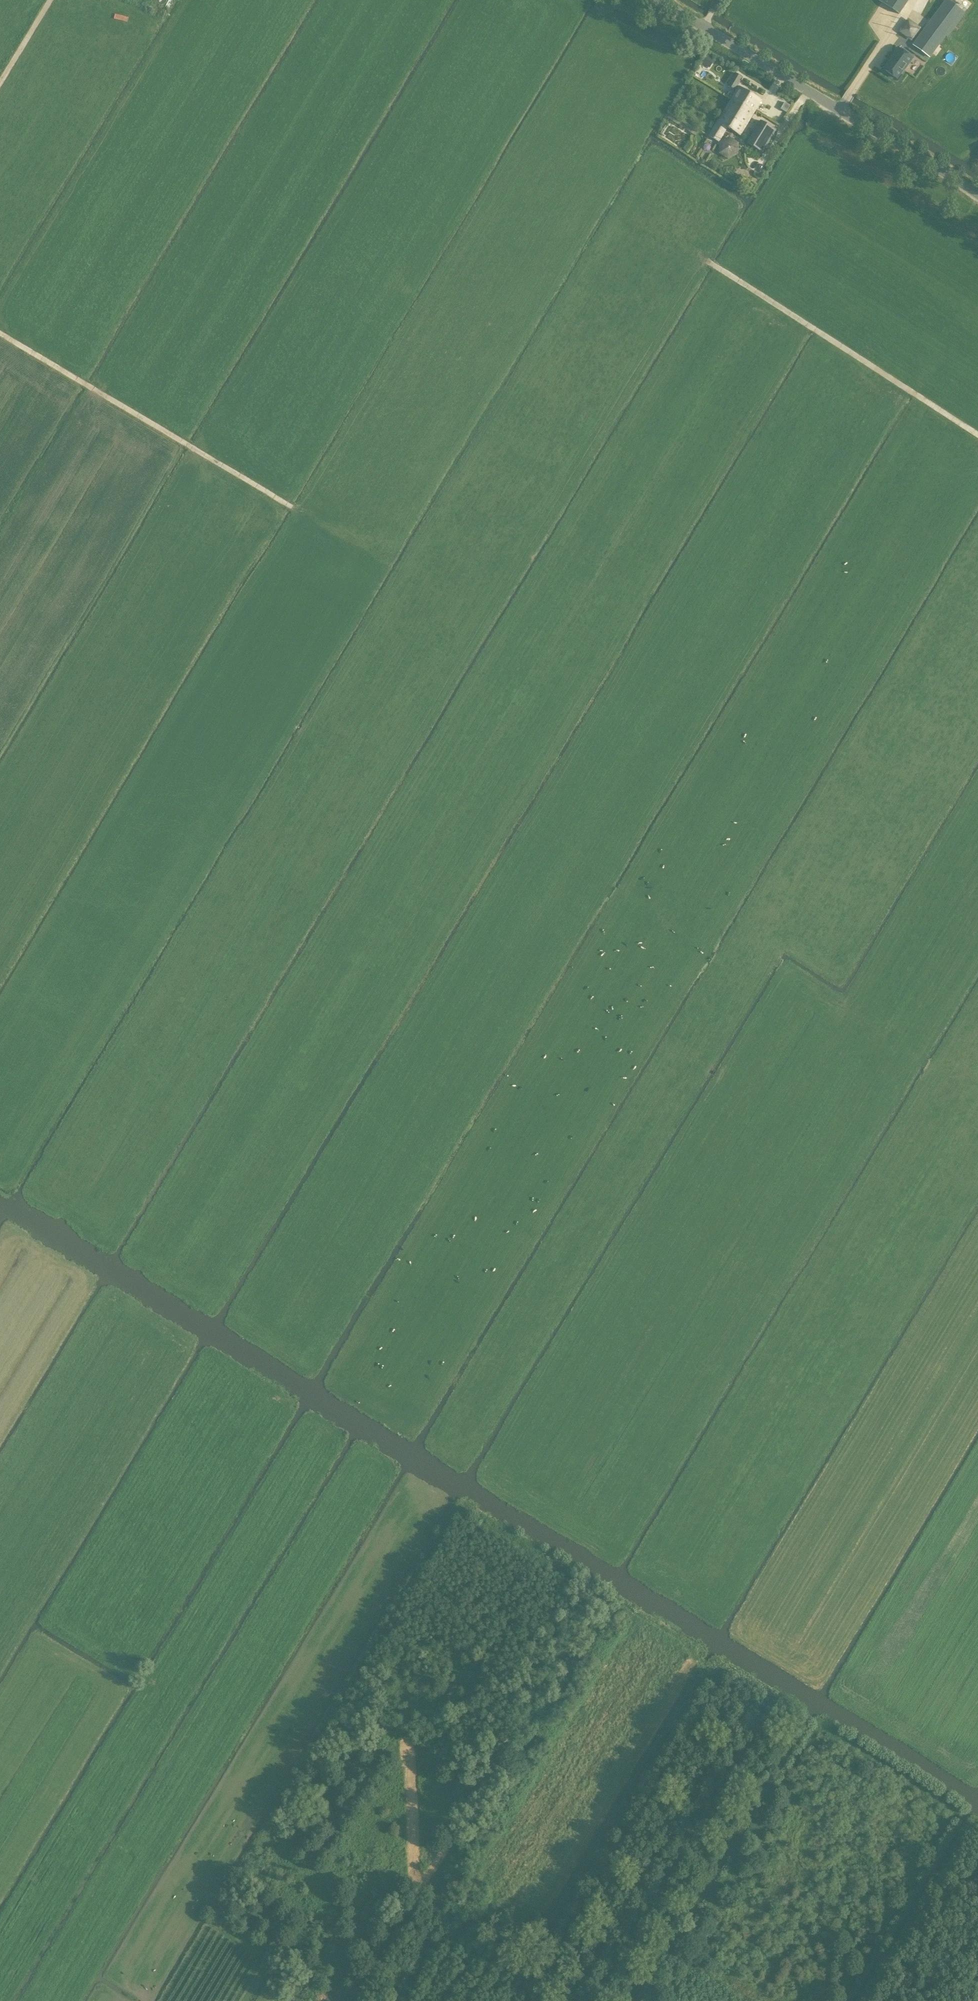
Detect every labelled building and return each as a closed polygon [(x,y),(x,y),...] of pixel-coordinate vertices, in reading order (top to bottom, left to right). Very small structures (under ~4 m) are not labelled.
[(878,1),(899,15),(909,0),(879,0),(878,1)] [(913,45),(930,57),(939,45),(946,36),(947,37),(965,13),(947,0),(946,0),(913,45)] [(912,40),(921,27),(909,18),(900,31),(912,40)] [(904,70),(913,58),(898,48),(890,58),(891,59),(884,69),(897,79),(904,69),(904,70)] [(714,59),(708,54),(703,62),(709,67),(714,59)] [(735,90),(742,78),(735,73),(728,85),(735,90)] [(732,98),(754,111),(761,100),(739,86),(732,98)] [(740,135),(754,111),(732,98),(709,136),(718,141),(721,137),(727,127),(740,135)] [(784,104),(780,111),(785,114),(789,107),(784,104)] [(763,152),(776,130),(761,120),(747,143),(763,152)] [(723,136),(717,153),(734,159),(740,142),(723,136)]
